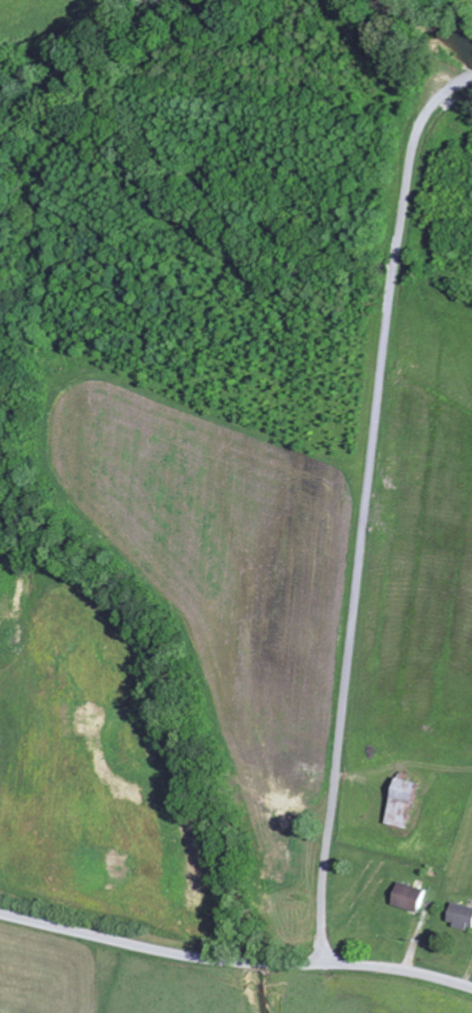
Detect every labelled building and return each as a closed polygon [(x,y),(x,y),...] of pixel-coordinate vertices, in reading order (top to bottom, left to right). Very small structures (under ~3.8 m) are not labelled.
[(430,891),(401,880),(393,902),(423,912),(430,891)] [(454,900),(447,921),(471,929),(471,906),(454,900)]
